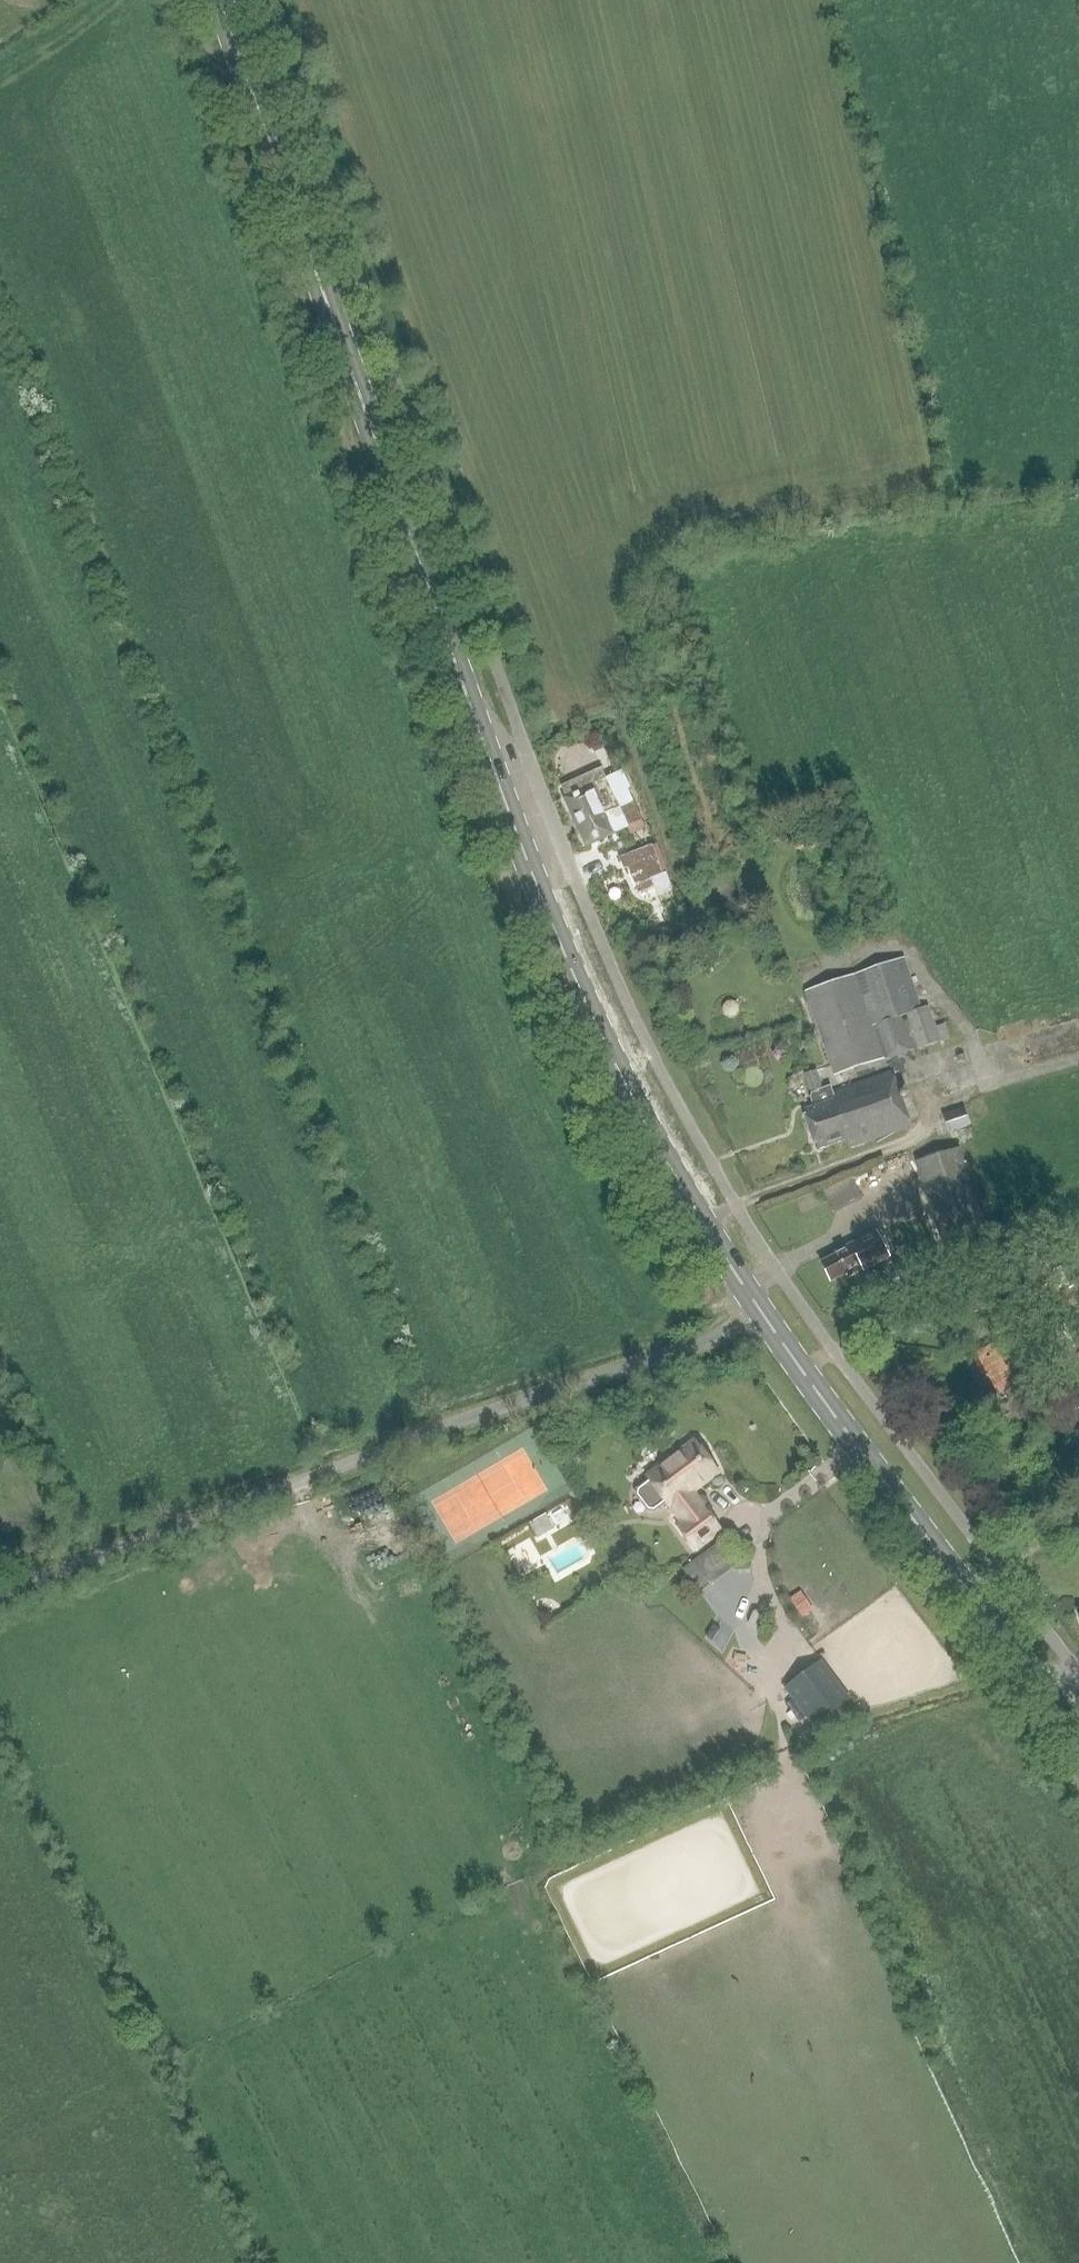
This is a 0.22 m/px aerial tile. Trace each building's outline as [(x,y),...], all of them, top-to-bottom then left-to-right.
[(626,798),(637,794),(629,768),(618,771),(626,798)] [(585,847),(631,826),(641,821),(633,803),(623,807),(618,809),(606,780),(601,769),(561,786),(565,798),(563,799),(585,847)] [(665,874),(654,845),(619,858),(624,872),(629,870),(637,893),(654,887),(657,896),(674,890),(668,873),(665,874)] [(805,992),(833,1076),(913,1048),(903,1018),(906,1016),(917,1049),(953,1036),(948,1022),(935,1027),(928,1007),(921,1009),(904,958),(805,992)] [(891,1073),(826,1095),(816,1069),(804,1073),(816,1106),(805,1110),(817,1150),(847,1139),(849,1147),(910,1128),(891,1073)] [(960,1148),(915,1162),(942,1247),(1016,1224),(1005,1188),(975,1198),(960,1148)] [(844,1252),(821,1263),(830,1282),(845,1275),(847,1279),(889,1257),(876,1232),(846,1248),(844,1252)] [(1019,1356),(1025,1353),(1021,1344),(1015,1347),(1008,1335),(1004,1337),(999,1327),(989,1333),(995,1343),(965,1360),(988,1400),(1016,1384),(1015,1382),(1029,1374),(1019,1356)] [(1060,1415),(1071,1434),(1078,1430),(1078,1409),(1077,1406),(1060,1415)] [(703,1507),(692,1492),(718,1472),(695,1441),(646,1478),(648,1480),(640,1486),(638,1495),(649,1509),(656,1509),(664,1502),(669,1509),(671,1507),(683,1523),(677,1527),(695,1550),(721,1530),(704,1507),(703,1507)] [(546,1514),(529,1524),(537,1538),(554,1528),(546,1514)] [(716,1541),(679,1568),(697,1591),(733,1564),(716,1541)] [(789,1599),(802,1617),(812,1610),(800,1592),(789,1599)] [(851,1699),(821,1661),(783,1690),(814,1730),(836,1713),(842,1721),(856,1710),(848,1701),(851,1699)]
